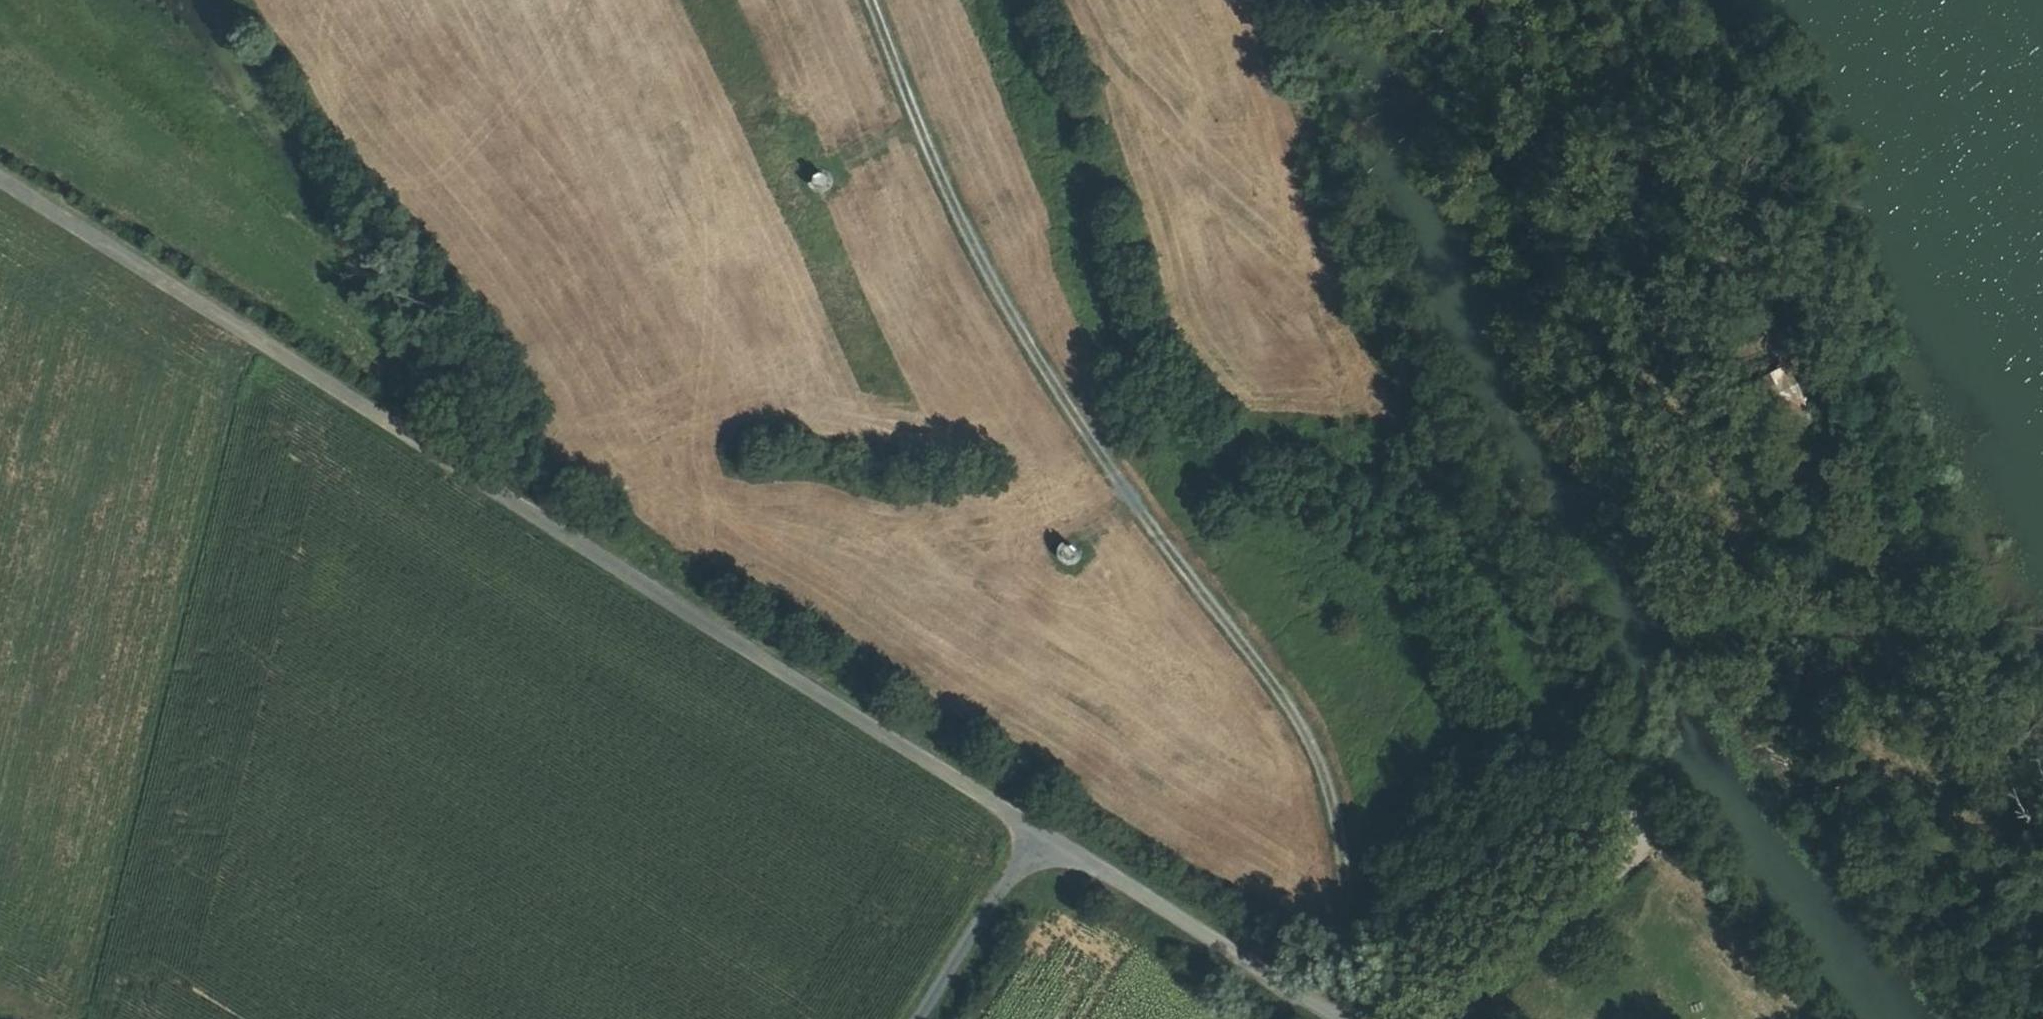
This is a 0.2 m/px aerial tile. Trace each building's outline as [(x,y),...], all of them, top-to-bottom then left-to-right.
[(1814,422),(1789,371),(1763,384),(1788,435),(1814,422)] [(1070,561),(1077,549),(1060,539),(1052,551),(1070,561)]
